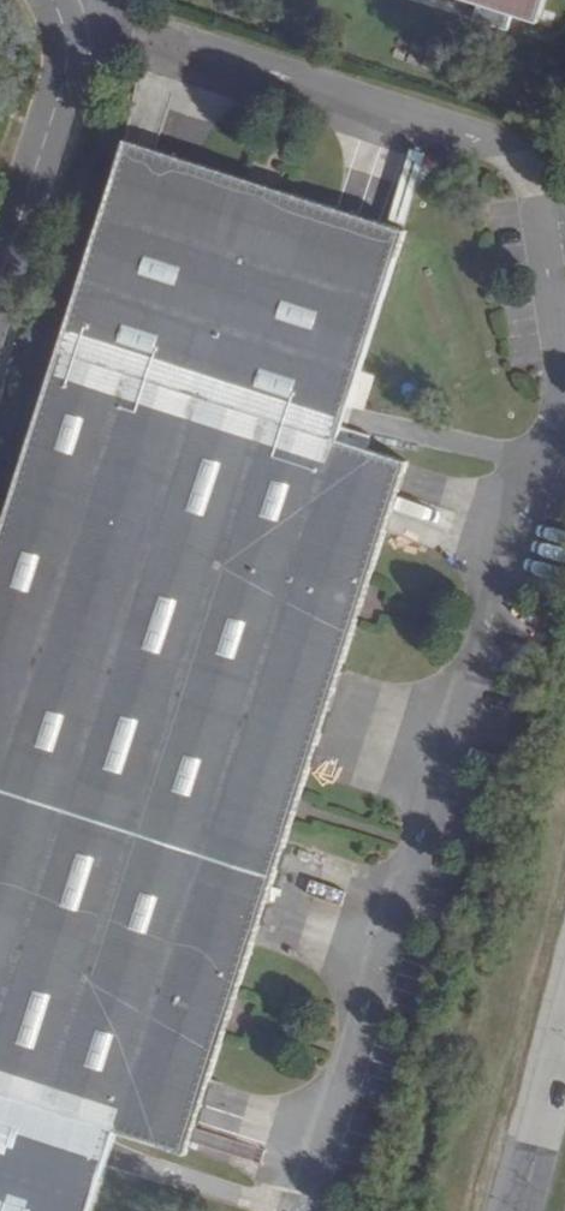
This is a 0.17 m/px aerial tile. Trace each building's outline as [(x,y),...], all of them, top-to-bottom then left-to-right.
[(536,19),(542,0),(475,0),(536,19)] [(125,141),(0,527),(0,1210),(95,1210),(119,1138),(186,1159),(407,465),(339,443),(408,231),(125,141)]
